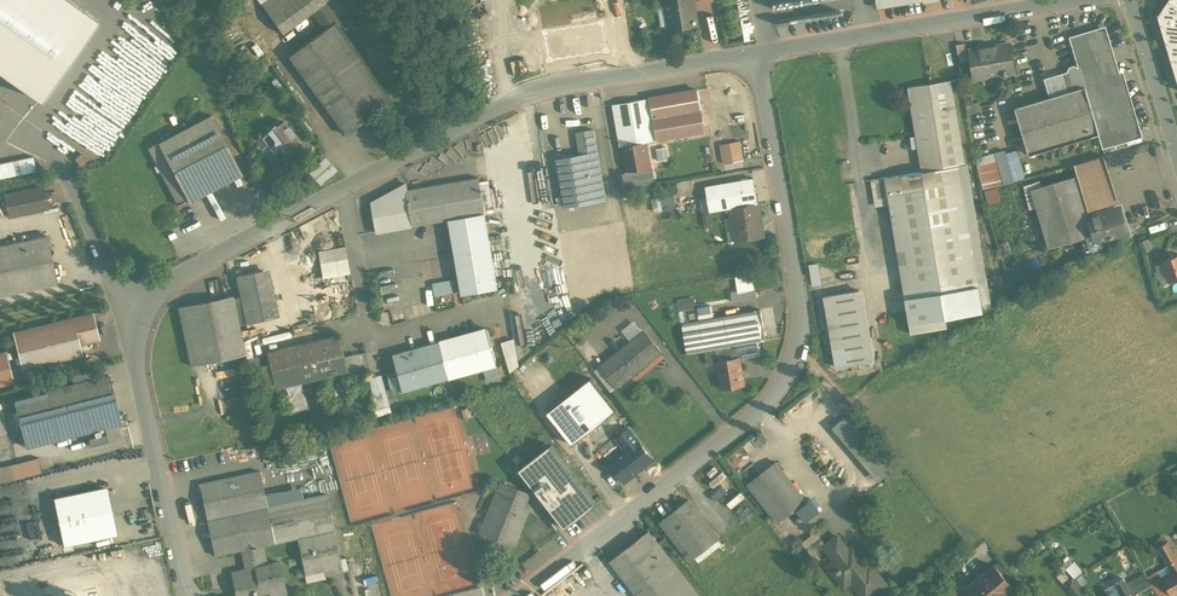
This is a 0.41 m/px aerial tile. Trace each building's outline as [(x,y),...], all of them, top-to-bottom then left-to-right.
[(69,0),(0,0),(0,73),(41,101),(98,20),(69,0)] [(261,4),(262,4),(282,30),(327,0),(259,0),(261,4)] [(670,28),(697,24),(693,0),(665,0),(670,28)] [(385,106),(328,26),(289,55),(346,134),(385,106)] [(1104,30),(1071,39),(1079,68),(1077,69),(1076,68),(1074,66),(1071,67),(1070,70),(1070,71),(1062,73),(1068,92),(1085,87),(1099,134),(1102,145),(1139,134),(1121,75),(1117,76),(1104,30)] [(995,44),(992,47),(980,49),(977,47),(969,48),(973,79),(1004,74),(1005,77),(1007,77),(1007,74),(1014,73),(1010,42),(995,44)] [(964,43),(956,44),(959,63),(967,61),(964,43)] [(949,81),(906,88),(921,170),(959,164),(959,165),(965,164),(949,81)] [(1068,92),(1015,108),(1029,154),(1099,134),(1085,87),(1068,92)] [(698,89),(649,98),(649,97),(613,104),(620,146),(622,145),(646,142),(705,131),(698,89)] [(211,114),(158,142),(171,167),(188,199),(189,201),(242,174),(211,114)] [(284,121),(276,127),(274,125),(268,131),(269,132),(262,137),(267,144),(261,149),(268,157),(268,158),(270,160),(272,161),(274,162),(277,162),(280,160),(279,160),(290,153),(292,152),(295,156),(296,155),(295,154),(303,148),(293,134),(295,133),(288,125),(287,126),(284,121)] [(593,129),(575,132),(579,154),(556,158),(565,208),(606,200),(593,129)] [(740,141),(720,144),(724,163),(743,159),(740,141)] [(646,142),(622,145),(627,170),(638,168),(640,180),(652,177),(646,142)] [(1025,178),(1018,146),(976,156),(983,187),(1025,178)] [(325,154),(308,170),(320,184),(337,168),(325,154)] [(1089,216),(1118,207),(1103,158),(1074,166),(1077,175),(1089,216)] [(921,170),(882,177),(910,333),(946,327),(944,317),(981,311),(959,165),(959,164),(921,170)] [(188,199),(171,167),(161,172),(178,205),(188,199)] [(638,168),(627,170),(627,172),(618,173),(621,191),(648,186),(652,178),(652,177),(640,180),(638,168)] [(1077,176),(1031,189),(1048,248),(1086,237),(1094,234),(1089,216),(1077,175),(1077,176)] [(408,189),(406,189),(413,225),(449,219),(485,213),(485,212),(480,182),(479,177),(408,189)] [(754,178),(705,186),(709,211),(730,207),(757,202),(758,202),(754,178)] [(488,180),(480,182),(485,212),(493,211),(488,180)] [(407,183),(372,201),(377,232),(413,225),(406,189),(408,189),(407,183)] [(999,186),(985,188),(987,202),(1001,200),(999,186)] [(43,187),(5,195),(9,215),(48,207),(43,187)] [(757,202),(730,207),(732,219),(733,229),(735,241),(763,236),(759,212),(757,202)] [(1089,216),(1094,234),(1097,242),(1102,240),(1127,232),(1119,207),(1118,207),(1089,216)] [(485,213),(449,219),(459,279),(495,272),(485,213)] [(732,219),(724,221),(726,230),(731,229),(731,230),(733,229),(732,219)] [(1094,234),(1086,237),(1089,249),(1092,250),(1103,247),(1104,244),(1102,240),(1097,242),(1094,234)] [(0,245),(0,296),(58,283),(47,235),(0,245)] [(321,275),(349,271),(345,244),(317,248),(321,275)] [(1171,256),(1170,253),(1163,255),(1164,258),(1162,258),(1168,280),(1176,277),(1176,254),(1171,256)] [(810,262),(812,284),(822,283),(819,261),(810,262)] [(261,270),(236,275),(244,311),(268,306),(261,270)] [(727,291),(729,300),(757,296),(755,287),(778,284),(776,270),(730,277),(732,290),(727,291)] [(495,272),(459,279),(462,294),(498,288),(495,272)] [(859,291),(827,296),(839,366),(871,361),(859,291)] [(226,296),(190,304),(190,305),(178,307),(191,365),(202,363),(239,355),(246,353),(233,295),(226,297),(226,296)] [(693,299),(680,301),(682,309),(695,306),(693,299)] [(760,309),(699,319),(705,350),(715,348),(757,341),(766,340),(760,309)] [(93,313),(14,333),(23,368),(82,354),(79,343),(99,338),(93,313)] [(699,319),(682,322),(687,353),(705,350),(699,319)] [(487,328),(441,341),(451,377),(497,364),(487,328)] [(523,352),(535,350),(533,330),(514,332),(514,338),(503,339),(507,367),(525,364),(523,352)] [(644,331),(620,349),(637,370),(661,351),(644,331)] [(339,334),(269,352),(277,388),(348,370),(339,334)] [(441,341),(405,351),(391,355),(401,391),(415,387),(451,377),(441,341)] [(757,341),(715,348),(717,361),(739,358),(740,358),(760,355),(757,341)] [(620,349),(600,366),(616,387),(637,370),(620,349)] [(0,353),(0,384),(13,381),(6,352),(0,353)] [(717,361),(721,388),(744,384),(740,358),(739,358),(717,361)] [(383,373),(369,375),(377,414),(391,412),(383,373)] [(109,374),(14,399),(15,399),(27,446),(26,446),(121,422),(109,374)] [(597,385),(567,408),(583,428),(612,405),(597,385)] [(893,469),(848,417),(835,428),(880,480),(893,469)] [(653,459),(628,428),(617,437),(626,449),(609,462),(625,481),(653,459)] [(551,446),(521,469),(565,525),(594,502),(551,446)] [(0,467),(0,481),(42,471),(39,458),(0,467)] [(806,500),(776,461),(748,483),(778,522),(806,500)] [(260,471),(200,483),(215,555),(243,549),(263,545),(275,542),(267,506),(260,471)] [(528,493),(502,482),(498,493),(490,513),(501,518),(505,520),(498,537),(497,537),(497,538),(514,545),(527,511),(522,509),(528,493)] [(107,487),(53,497),(62,545),(116,535),(107,487)] [(326,493),(267,506),(275,542),(297,538),(334,530),(326,493)] [(688,499),(661,521),(691,558),(718,537),(688,499)] [(334,530),(297,538),(305,573),(324,569),(325,574),(342,570),(334,530)] [(649,530),(610,560),(637,595),(700,595),(649,530)] [(816,531),(802,542),(813,556),(824,547),(824,546),(826,544),(816,531)] [(867,564),(853,546),(848,549),(837,535),(826,544),(824,546),(824,547),(835,560),(834,560),(835,561),(836,560),(841,567),(837,570),(838,573),(840,571),(850,583),(852,581),(863,595),(871,595),(886,584),(870,563),(867,564)] [(1168,541),(1157,547),(1162,554),(1168,565),(1171,571),(1176,568),(1176,556),(1168,541)] [(243,549),(247,568),(232,571),(237,595),(238,595),(237,593),(253,590),(254,595),(257,595),(257,593),(270,591),(271,595),(279,595),(286,595),(279,561),(267,564),(263,545),(243,549)] [(1147,552),(1142,555),(1149,568),(1155,565),(1147,552)] [(1168,565),(1162,554),(1156,558),(1163,569),(1168,565)] [(1006,567),(1000,560),(994,564),(1003,575),(1006,572),(1010,576),(1013,573),(1007,566),(1006,567)] [(994,564),(969,586),(978,595),(1003,595),(1013,587),(1003,575),(994,564)] [(1161,577),(1172,595),(1176,593),(1176,568),(1171,571),(1161,577)] [(1072,575),(1070,577),(1064,583),(1072,592),(1078,586),(1079,587),(1081,585),(1072,575)] [(1123,579),(1115,583),(1122,595),(1130,591),(1123,579)] [(1078,586),(1072,592),(1075,595),(1087,595),(1079,587),(1078,586)] [(52,595),(98,595),(98,592),(96,590),(94,588),(91,588),(88,588),(86,590),(85,592),(84,589),(52,595)]
